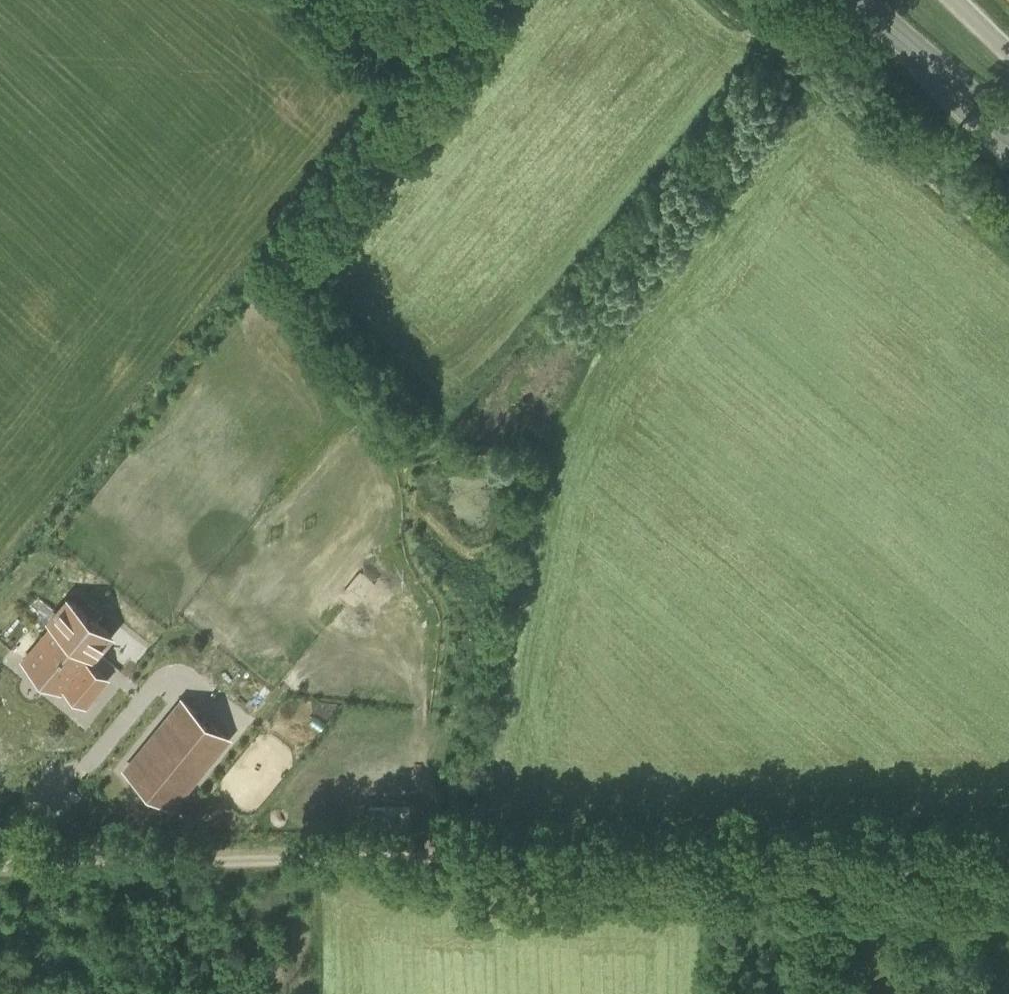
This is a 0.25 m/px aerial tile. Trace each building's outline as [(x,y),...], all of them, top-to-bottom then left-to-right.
[(68,598),(57,611),(45,601),(44,601),(38,597),(31,606),(49,621),(53,624),(24,659),(61,690),(63,687),(85,704),(107,677),(86,659),(90,654),(93,657),(112,634),(68,598)] [(181,701),(125,769),(171,808),(227,739),(181,701)]
